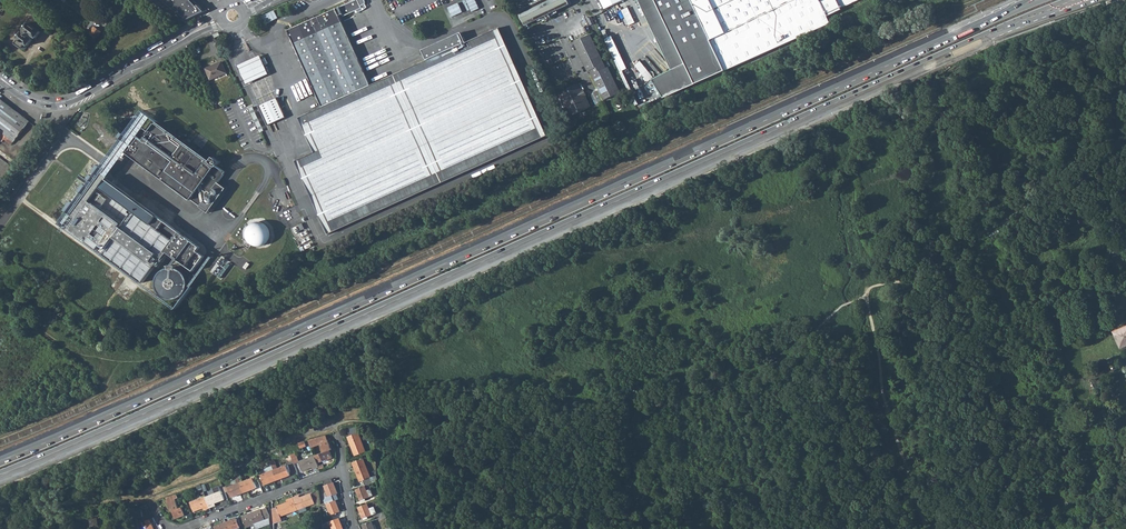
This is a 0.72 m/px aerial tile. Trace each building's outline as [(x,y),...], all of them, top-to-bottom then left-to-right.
[(119,6),(111,0),(107,5),(110,8),(109,9),(114,14),(119,6)] [(188,20),(204,12),(194,0),(162,0),(188,20)] [(332,234),(490,160),(550,132),(499,25),(467,40),(463,30),(424,48),(428,58),(372,83),(341,17),(362,7),(359,0),(354,0),(317,17),(315,15),(309,17),(310,20),(288,30),(324,105),(301,116),(317,152),(299,161),(332,234)] [(481,13),(477,0),(468,0),(473,16),(481,13)] [(568,0),(543,0),(519,12),(525,23),(547,12),(569,2),(568,0)] [(519,12),(543,0),(540,0),(519,10),(519,12)] [(603,8),(621,0),(599,0),(603,8)] [(668,30),(654,0),(637,0),(655,38),(668,30)] [(668,30),(694,86),(829,23),(826,17),(840,10),(839,8),(836,1),(835,0),(822,0),(819,2),(818,0),(654,0),(668,30)] [(839,8),(857,0),(837,0),(836,1),(839,8)] [(461,2),(449,6),(451,13),(464,9),(461,2)] [(569,3),(569,2),(547,12),(525,23),(525,24),(569,3)] [(629,7),(622,9),(628,25),(635,23),(629,7)] [(18,38),(18,39),(15,43),(21,48),(25,44),(28,46),(33,40),(32,39),(34,36),(37,38),(41,32),(29,23),(18,38)] [(96,38),(101,32),(102,31),(96,27),(91,34),(96,38)] [(668,30),(655,38),(674,78),(657,86),(665,100),(694,86),(668,30)] [(608,67),(619,91),(621,90),(608,65),(606,66),(590,32),(589,33),(606,68),(608,67)] [(619,91),(608,67),(606,68),(589,33),(574,41),(575,45),(576,44),(588,68),(590,67),(605,97),(606,97),(619,91)] [(626,69),(613,35),(606,38),(619,71),(626,69)] [(605,97),(590,67),(588,68),(576,44),(575,45),(588,70),(590,69),(604,98),(605,97)] [(261,54),(238,65),(247,84),(270,73),(261,54)] [(649,81),(654,76),(641,60),(635,65),(649,81)] [(225,72),(221,61),(205,67),(209,78),(225,72)] [(27,84),(38,89),(40,85),(29,80),(27,84)] [(590,105),(588,101),(585,94),(586,93),(585,92),(583,88),(582,89),(582,88),(584,88),(582,84),(580,85),(579,81),(559,91),(566,107),(570,105),(574,113),(590,105)] [(286,117),(277,97),(260,105),(269,125),(286,117)] [(0,99),(0,131),(13,141),(29,121),(0,99)] [(574,113),(570,105),(566,107),(570,115),(571,114),(574,113)] [(227,190),(219,184),(227,174),(219,167),(223,162),(216,157),(212,162),(161,120),(153,130),(148,126),(129,149),(199,207),(207,214),(227,190)] [(202,252),(113,178),(114,176),(110,172),(112,169),(106,163),(100,171),(106,176),(105,178),(98,173),(95,177),(101,182),(97,187),(91,181),(69,207),(79,215),(74,221),(71,218),(68,222),(143,284),(167,254),(194,276),(206,261),(199,255),(202,252)] [(249,222),(248,245),(270,245),(270,222),(249,222)] [(1000,231),(998,229),(986,234),(987,237),(1000,231)] [(1018,250),(1012,238),(1007,240),(1010,248),(1011,247),(1013,252),(1018,250)] [(1116,329),(1122,345),(1125,344),(1125,325),(1116,329)] [(1060,352),(1065,368),(1071,366),(1064,345),(1062,346),(1059,347),(1060,352)] [(1096,394),(1097,394),(1090,379),(1085,381),(1086,384),(1088,388),(1074,392),(1078,400),(1082,398),(1083,403),(1085,404),(1089,403),(1090,401),(1088,396),(1096,394)] [(1088,388),(1086,384),(1071,388),(1072,392),(1074,392),(1088,388)] [(366,452),(357,428),(348,430),(351,436),(348,437),(355,456),(366,452)] [(327,440),(326,436),(315,439),(316,441),(316,444),(320,442),(323,452),(320,453),(323,461),(332,457),(330,450),(331,450),(327,440)] [(299,462),(295,453),(290,455),(294,464),(299,462)] [(315,468),(318,467),(314,456),(299,462),(302,471),(312,467),(314,466),(315,468)] [(363,481),(365,486),(377,482),(376,476),(371,478),(364,459),(353,462),(360,482),(363,481)] [(274,461),(270,463),(273,471),(277,480),(290,476),(288,470),(289,469),(288,465),(277,469),(274,461)] [(243,482),(239,469),(236,471),(237,474),(244,493),(256,488),(254,482),(257,481),(255,477),(243,482)] [(264,485),(277,480),(273,471),(261,475),(264,485)] [(231,497),(244,493),(237,474),(234,475),(237,484),(226,488),(227,492),(229,491),(231,497)] [(333,483),(331,479),(323,482),(329,497),(337,494),(338,494),(334,483),(333,483)] [(216,493),(206,497),(210,508),(213,507),(212,504),(215,503),(225,500),(220,486),(214,488),(216,493)] [(366,491),(365,486),(356,489),(361,501),(361,500),(365,499),(373,496),(371,489),(366,491)] [(296,496),(293,498),(298,510),(315,503),(318,502),(317,493),(312,495),(311,494),(300,498),(298,499),(296,496)] [(1050,508),(1058,503),(1062,502),(1065,500),(1061,493),(1046,501),(1050,508)] [(338,499),(337,494),(329,497),(326,498),(325,501),(326,504),(327,504),(335,501),(338,499)] [(178,508),(173,495),(165,497),(167,502),(166,502),(170,512),(172,511),(175,518),(184,515),(181,507),(178,508)] [(206,509),(210,508),(206,497),(202,498),(196,500),(190,502),(193,511),(203,508),(206,507),(206,509)] [(277,507),(272,509),(273,524),(282,520),(280,516),(298,510),(293,498),(290,499),(291,502),(288,503),(277,507)] [(339,512),(335,501),(327,504),(331,515),(339,512)] [(369,509),(367,504),(359,507),(363,519),(368,517),(376,514),(374,507),(369,509)] [(261,509),(243,516),(246,527),(254,524),(255,528),(270,524),(269,519),(269,515),(266,508),(261,510),(261,509)] [(226,523),(228,528),(236,528),(239,528),(240,527),(237,518),(226,523)] [(339,518),(330,521),(328,522),(329,525),(331,524),(333,528),(343,528),(339,518)] [(141,522),(144,528),(153,528),(150,519),(141,522)] [(371,521),(363,524),(365,528),(374,528),(371,521)]
